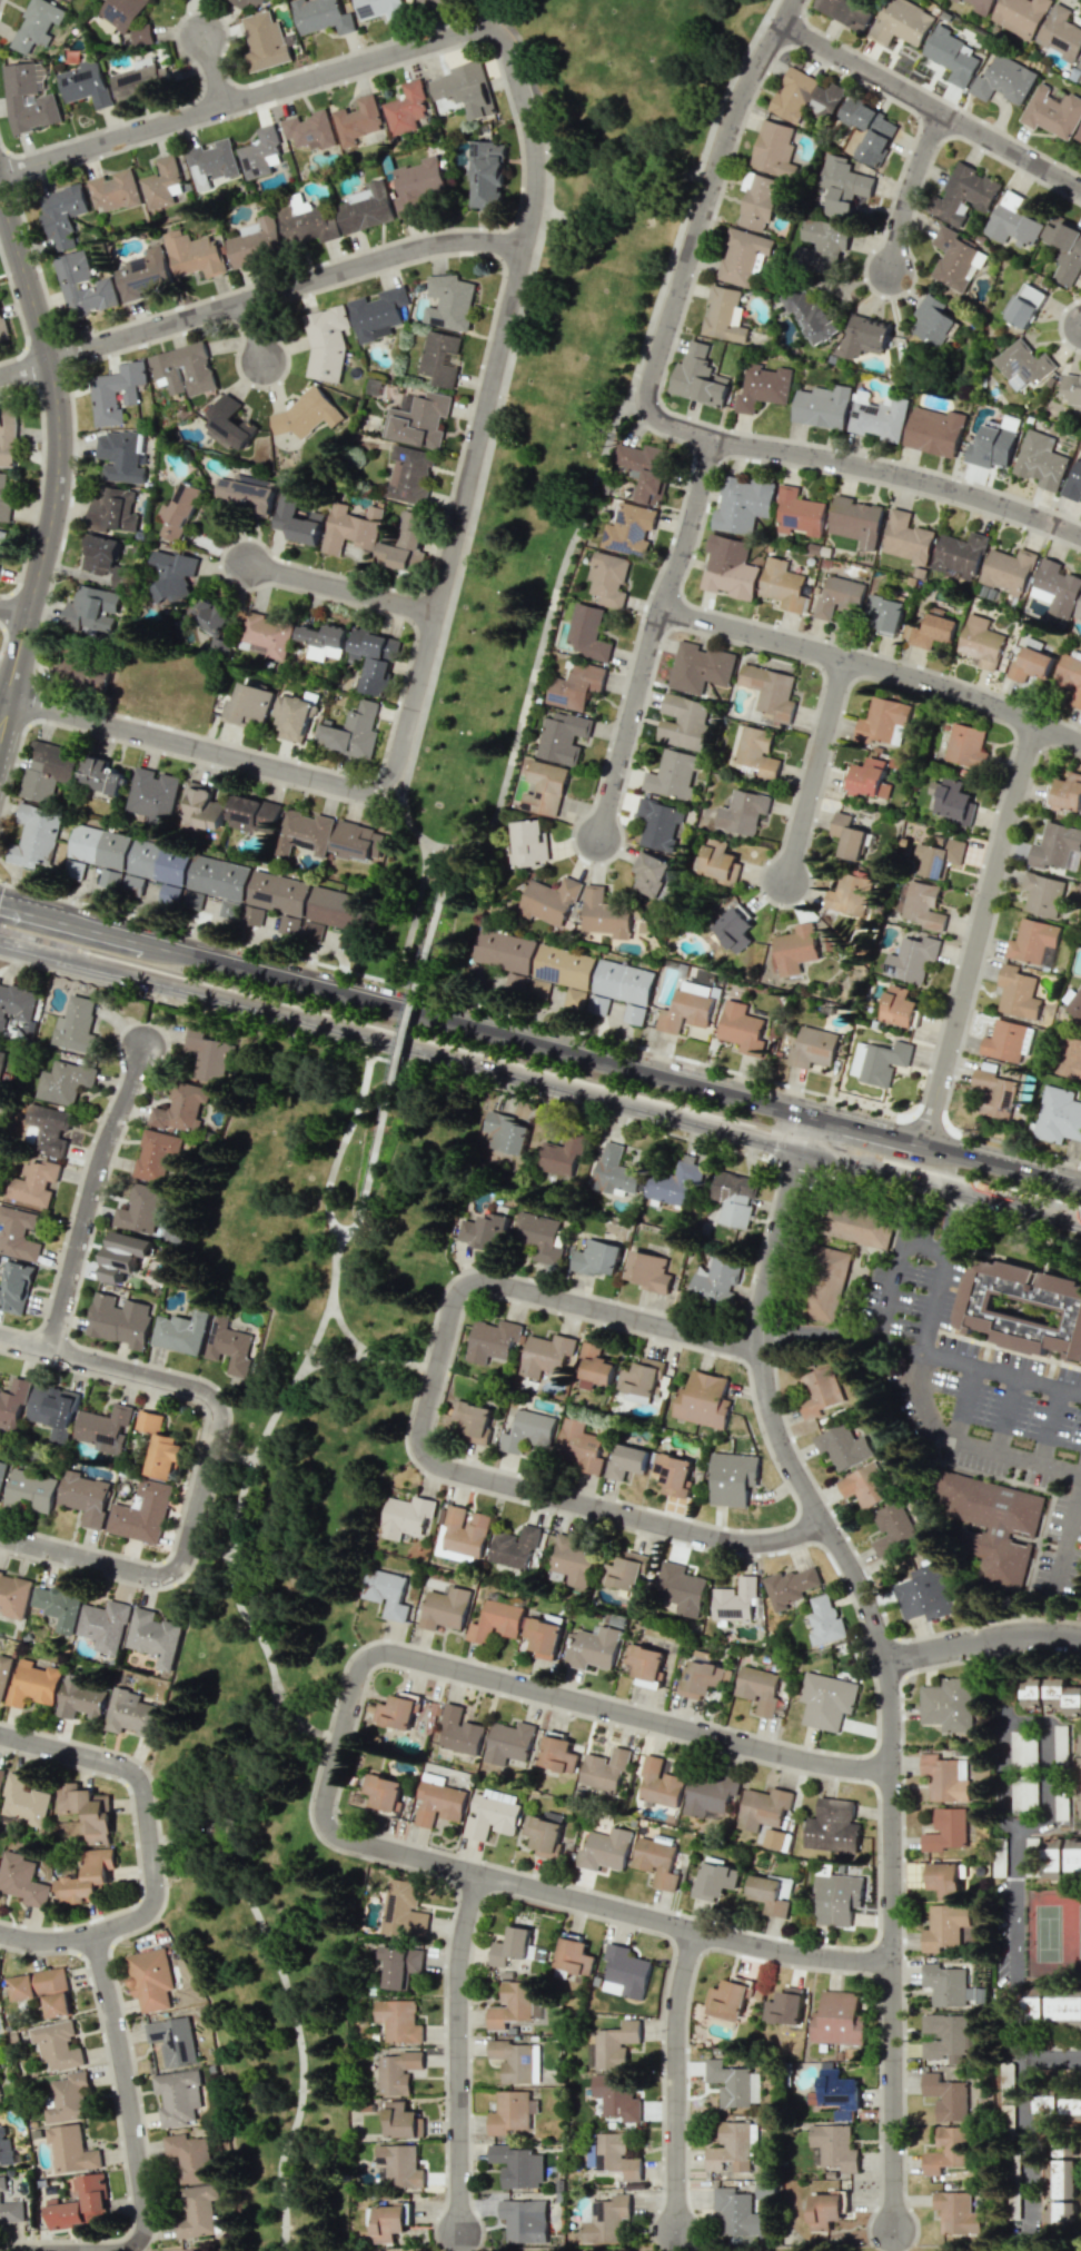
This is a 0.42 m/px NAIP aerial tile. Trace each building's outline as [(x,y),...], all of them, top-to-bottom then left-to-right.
[(29,56),(35,41),(47,46),(52,35),(47,33),(52,21),(60,25),(66,10),(44,0),(32,0),(10,47),(29,56)] [(96,23),(113,34),(116,29),(128,36),(128,35),(144,46),(153,31),(137,21),(150,0),(110,0),(96,23)] [(243,10),(248,2),(259,9),(265,0),(229,0),(243,10)] [(336,26),(338,35),(356,31),(351,12),(341,14),(337,0),(300,0),(291,2),(299,34),(336,26)] [(386,13),(388,20),(406,15),(402,0),(354,0),(359,20),(386,13)] [(865,32),(875,10),(852,0),(820,0),(816,10),(865,32)] [(935,13),(905,0),(892,0),(882,22),(875,19),(867,37),(888,47),(893,35),(920,47),(935,13)] [(974,5),(972,10),(986,17),(995,0),(964,0),(974,5)] [(1032,40),(1050,0),(1000,0),(990,21),(1032,40)] [(1066,21),(1071,9),(1053,2),(1035,43),(1075,61),(1080,48),(1080,28),(1066,21)] [(242,17),(251,51),(245,53),(250,72),(290,61),(279,19),(272,21),(269,10),(242,17)] [(922,56),(953,69),(947,82),(966,89),(979,59),(970,55),(975,44),(935,27),(922,56)] [(1037,72),(996,52),(984,77),(977,74),(968,92),(987,102),(993,91),(1021,105),(1037,72)] [(58,74),(65,102),(93,94),(97,108),(111,104),(98,56),(80,62),(81,68),(58,74)] [(14,133),(61,123),(54,92),(41,95),(33,60),(0,68),(0,73),(14,133)] [(471,120),(495,115),(482,60),(449,68),(450,75),(428,80),(434,102),(455,97),(458,109),(468,106),(471,120)] [(110,76),(118,102),(171,87),(164,61),(110,76)] [(768,110),(798,125),(805,109),(829,121),(845,88),(831,81),(828,86),(790,67),(768,110)] [(382,102),(391,135),(418,128),(416,120),(426,117),(421,101),(426,100),(420,78),(401,83),(405,96),(382,102)] [(1035,129),(1037,125),(1071,140),(1080,117),(1080,98),(1065,92),(1061,102),(1047,96),(1051,87),(1038,82),(1020,122),(1035,129)] [(332,111),(342,148),(358,144),(355,137),(383,129),(374,93),(356,97),(360,109),(347,113),(346,108),(332,111)] [(899,122),(848,98),(839,119),(868,132),(856,158),(878,168),(899,122)] [(298,116),(281,120),(286,140),(293,138),(296,148),(309,144),(311,150),(336,144),(326,108),(309,113),(310,119),(300,122),(298,116)] [(749,166),(794,180),(798,165),(791,163),(796,144),(790,142),(795,128),(763,118),(749,166)] [(238,146),(245,180),(272,173),(270,165),(282,162),(274,124),(257,128),(260,141),(238,146)] [(197,192),(213,188),(211,181),(239,173),(229,137),(214,141),(216,147),(203,150),(202,145),(185,150),(197,192)] [(475,158),(473,208),(502,209),(503,186),(504,186),(506,143),(482,142),(481,158),(475,158)] [(824,215),(848,221),(855,193),(870,197),(875,178),(866,175),(868,169),(858,167),(859,162),(827,153),(819,186),(831,189),(824,215)] [(140,178),(150,214),(176,208),(172,195),(184,192),(174,154),(156,159),(160,173),(140,178)] [(393,169),(400,198),(394,199),(399,218),(425,211),(421,196),(446,190),(438,154),(421,158),(422,163),(393,169)] [(1002,182),(958,162),(941,198),(933,194),(925,211),(960,228),(971,204),(988,212),(1002,182)] [(88,180),(96,214),(141,204),(134,170),(105,176),(88,180)] [(736,223),(763,233),(782,183),(755,172),(736,223)] [(396,222),(386,179),(368,182),(370,189),(349,194),(350,202),(337,206),(344,233),(396,222)] [(89,212),(81,184),(37,196),(53,253),(77,246),(69,217),(89,212)] [(1006,243),(1009,234),(1022,239),(1034,243),(1043,220),(1019,212),(1024,197),(1004,189),(987,236),(1006,243)] [(276,208),(289,248),(319,239),(321,243),(340,237),(330,203),(313,209),(310,200),(304,202),(301,192),(285,197),(287,204),(276,208)] [(234,268),(285,255),(274,212),(258,217),(260,223),(241,228),(243,234),(227,239),(234,268)] [(849,226),(805,217),(799,243),(798,242),(793,265),(838,274),(849,226)] [(1060,217),(1055,225),(1050,222),(1043,237),(1061,246),(1055,259),(1060,262),(1052,278),(1071,287),(1080,268),(1080,228),(1060,217)] [(932,277),(965,293),(985,254),(975,249),(978,243),(941,225),(932,244),(944,251),(932,277)] [(775,238),(731,227),(717,279),(749,287),(753,273),(758,275),(764,255),(770,256),(775,238)] [(176,277),(204,269),(207,278),(225,273),(214,234),(188,241),(184,228),(163,234),(176,277)] [(172,282),(162,244),(145,248),(147,255),(125,261),(127,267),(115,270),(124,303),(147,297),(145,289),(172,282)] [(54,258),(69,317),(119,304),(112,276),(97,280),(98,285),(81,289),(79,283),(93,279),(86,250),(54,258)] [(422,323),(466,332),(477,283),(458,279),(459,278),(431,273),(426,295),(440,298),(438,308),(426,305),(422,323)] [(1030,329),(1045,292),(1024,283),(1008,319),(1030,329)] [(747,342),(749,328),(740,326),(743,307),(739,307),(741,289),(711,284),(703,335),(747,342)] [(348,301),(359,344),(393,335),(391,325),(403,322),(399,307),(410,304),(405,285),(378,292),(380,299),(368,302),(366,296),(348,301)] [(781,296),(790,315),(795,312),(801,324),(804,323),(815,346),(841,333),(826,300),(812,306),(803,286),(781,296)] [(911,331),(940,349),(958,320),(943,311),(947,305),(927,292),(914,314),(920,318),(911,331)] [(340,382),(346,346),(342,329),(350,327),(344,305),(302,315),(311,349),(306,377),(340,382)] [(892,323),(849,314),(840,356),(858,360),(860,349),(885,355),(892,323)] [(461,337),(427,330),(419,373),(436,377),(435,385),(454,389),(458,367),(446,365),(449,352),(458,354),(461,337)] [(1058,367),(1046,351),(1038,358),(1021,337),(993,360),(1018,391),(1031,380),(1035,385),(1058,367)] [(669,393),(723,407),(731,379),(712,374),(714,367),(704,364),(709,344),(690,339),(683,363),(677,361),(669,393)] [(216,389),(205,342),(149,355),(156,387),(167,384),(170,395),(187,391),(189,396),(216,389)] [(94,427),(123,424),(122,407),(118,407),(116,390),(123,390),(125,405),(138,403),(137,385),(147,384),(145,361),(119,363),(119,373),(89,376),(94,427)] [(735,412),(755,415),(757,400),(788,404),(793,368),(777,366),(777,371),(762,369),(763,364),(747,362),(743,393),(738,393),(735,412)] [(1080,414),(1080,375),(1065,372),(1061,395),(1068,396),(1067,403),(1076,405),(1074,413),(1080,414)] [(269,421),(281,436),(292,427),(301,439),(325,420),(331,428),(344,419),(317,384),(269,421)] [(792,421),(844,430),(851,386),(835,384),(834,390),(814,386),(813,391),(798,389),(792,421)] [(383,438),(440,450),(444,431),(438,430),(441,416),(447,417),(452,396),(427,390),(425,398),(404,394),(401,410),(389,407),(383,438)] [(208,416),(213,420),(205,432),(222,443),(225,439),(243,451),(258,429),(245,421),(242,425),(232,419),(242,404),(224,392),(208,416)] [(955,459),(966,414),(949,410),(948,414),(914,406),(904,446),(955,459)] [(16,408),(0,407),(0,466),(15,466),(16,408)] [(1014,472),(1039,480),(1037,486),(1058,492),(1069,457),(1052,452),(1057,437),(1028,428),(1014,472)] [(95,460),(104,461),(102,480),(145,483),(146,468),(137,467),(139,434),(97,431),(95,460)] [(662,507),(673,450),(644,445),(643,448),(618,444),(614,464),(631,467),(629,477),(640,479),(636,502),(662,507)] [(384,498),(425,505),(433,452),(394,446),(392,460),(395,460),(391,484),(386,483),(384,498)] [(1080,502),(1080,499),(1080,453),(1078,452),(1063,496),(1080,502)] [(13,498),(5,497),(8,473),(0,472),(0,521),(10,522),(13,498)] [(270,515),(278,482),(235,473),(233,480),(219,477),(215,496),(230,499),(228,506),(270,515)] [(712,529),(753,534),(756,515),(771,518),(776,483),(741,478),(741,477),(724,475),(720,509),(714,509),(712,529)] [(203,488),(183,480),(160,535),(180,544),(203,488)] [(822,535),(826,502),(797,498),(799,487),(783,484),(776,532),(791,534),(792,531),(822,535)] [(137,531),(138,514),(133,513),(134,489),(106,487),(105,500),(91,499),(89,528),(137,531)] [(318,545),(323,513),(311,511),(309,519),(295,517),(298,496),(280,492),(274,527),(287,530),(286,540),(318,545)] [(883,506),(853,502),(854,497),(834,494),(829,534),(860,538),(859,549),(877,551),(883,506)] [(323,552),(341,555),(344,538),(354,540),(353,546),(375,550),(383,508),(369,505),(367,515),(348,511),(350,504),(333,501),(323,552)] [(600,547),(645,557),(651,531),(652,531),(657,510),(620,502),(615,525),(606,523),(600,547)] [(882,553),(928,563),(935,531),(909,525),(912,512),(893,507),(882,553)] [(375,564),(418,572),(422,551),(419,551),(426,513),(406,510),(400,545),(379,541),(375,564)] [(942,533),(932,570),(975,582),(988,536),(971,531),(968,541),(942,533)] [(752,600),(760,567),(746,564),(751,542),(710,533),(706,552),(709,553),(701,589),(717,593),(717,592),(752,600)] [(82,567),(116,571),(119,538),(85,535),(83,547),(85,548),(82,567)] [(1024,595),(1036,553),(1020,548),(1018,556),(991,548),(981,582),(1024,595)] [(198,559),(154,550),(150,567),(158,584),(152,586),(159,602),(176,605),(190,599),(191,594),(187,583),(188,576),(195,577),(198,559)] [(623,610),(627,591),(622,590),(629,559),(594,551),(587,580),(592,581),(589,593),(599,595),(597,604),(623,610)] [(758,595),(781,600),(779,608),(803,613),(807,596),(801,595),(806,575),(786,571),(789,560),(767,556),(758,595)] [(1051,603),(1048,612),(1069,620),(1080,589),(1080,578),(1060,570),(1062,564),(1044,557),(1030,595),(1051,603)] [(866,584),(828,575),(823,596),(819,595),(813,617),(831,621),(834,609),(858,615),(866,584)] [(61,628),(110,637),(114,615),(118,616),(122,593),(78,584),(75,602),(66,601),(61,628)] [(878,632),(898,636),(906,601),(871,593),(865,624),(879,627),(878,632)] [(218,638),(233,614),(205,596),(189,620),(218,638)] [(565,650),(609,659),(612,643),(597,640),(604,608),(575,602),(565,650)] [(931,649),(934,637),(953,642),(959,620),(944,616),(945,609),(932,605),(925,630),(907,624),(902,641),(931,649)] [(238,648),(282,659),(291,623),(247,612),(238,648)] [(996,671),(1006,635),(988,630),(991,619),(969,612),(958,652),(980,657),(977,666),(996,671)] [(348,627),(325,623),(324,629),(300,624),(297,639),(310,642),(307,658),(325,661),(326,655),(342,659),(348,627)] [(360,692),(383,697),(392,660),(395,661),(400,639),(354,629),(349,651),(369,655),(360,692)] [(668,688),(702,695),(705,682),(728,687),(736,655),(700,647),(700,644),(680,639),(668,688)] [(1028,673),(1046,680),(1055,656),(1022,644),(1009,678),(1024,683),(1028,673)] [(1074,691),(1069,704),(1080,708),(1080,659),(1063,652),(1052,682),(1074,691)] [(54,683),(107,690),(111,661),(59,654),(54,683)] [(606,668),(573,661),(569,679),(551,676),(545,703),(584,711),(589,690),(601,692),(606,668)] [(795,675),(743,664),(738,685),(761,690),(755,714),(791,722),(796,701),(789,700),(795,675)] [(275,691),(242,681),(236,701),(231,700),(226,718),(247,725),(250,716),(266,721),(275,691)] [(273,715),(280,717),(274,736),(304,744),(315,702),(279,692),(273,715)] [(657,741),(706,752),(715,716),(708,714),(711,703),(666,692),(661,716),(663,716),(657,741)] [(859,717),(854,740),(870,743),(871,739),(891,743),(895,724),(907,726),(912,704),(872,696),(867,718),(859,717)] [(378,702),(361,698),(357,717),(347,715),(344,729),(331,726),(332,720),(323,718),(317,748),(371,759),(377,731),(372,730),(378,702)] [(593,719),(549,709),(538,757),(575,766),(580,746),(572,744),(574,735),(589,738),(593,719)] [(986,730),(954,722),(944,759),(982,769),(987,751),(981,749),(986,730)] [(781,758),(769,755),(774,732),(739,724),(730,763),(760,770),(758,779),(776,782),(781,758)] [(21,797),(52,803),(57,780),(72,784),(80,750),(34,740),(21,797)] [(642,789),(691,800),(701,756),(665,748),(659,774),(646,771),(642,789)] [(110,761),(87,755),(78,785),(120,796),(126,775),(107,770),(110,761)] [(887,760),(867,757),(865,766),(852,764),(848,791),(889,798),(891,783),(884,782),(887,760)] [(520,810),(558,817),(568,767),(531,759),(526,781),(536,783),(534,794),(524,792),(520,810)] [(1080,812),(1080,810),(1080,773),(1070,771),(1068,781),(1053,777),(1047,803),(1080,812)] [(970,823),(976,795),(962,791),(964,781),(944,777),(943,784),(932,781),(930,791),(940,793),(935,815),(970,823)] [(222,830),(227,803),(211,801),(213,791),(192,786),(185,823),(222,830)] [(772,797),(734,789),(730,808),(719,805),(715,827),(755,835),(759,812),(768,814),(772,797)] [(228,825),(275,835),(282,804),(235,793),(228,825)] [(641,844),(673,851),(680,823),(682,824),(686,809),(640,798),(636,816),(647,819),(641,844)] [(62,812),(21,803),(17,821),(25,823),(20,845),(10,843),(6,862),(37,869),(38,862),(50,865),(62,812)] [(275,855),(289,858),(292,844),(315,849),(314,856),(326,858),(334,818),(315,814),(315,816),(284,810),(275,855)] [(860,860),(866,831),(850,827),(852,815),(835,811),(830,835),(842,837),(839,856),(860,860)] [(379,858),(386,831),(339,820),(331,852),(370,861),(371,856),(379,858)] [(515,853),(510,853),(510,867),(538,866),(538,861),(546,860),(545,820),(513,821),(515,853)] [(1046,821),(1041,844),(1033,842),(1028,863),(1065,872),(1071,849),(1080,852),(1080,851),(1080,829),(1046,821)] [(132,835),(75,824),(66,869),(76,871),(74,877),(83,879),(86,862),(125,870),(132,835)] [(920,874),(943,880),(948,862),(960,865),(966,842),(949,837),(946,849),(918,842),(914,858),(924,861),(920,874)] [(128,874),(163,881),(159,901),(180,905),(190,850),(134,839),(128,874)] [(659,899),(672,863),(640,851),(633,870),(639,872),(633,889),(659,899)] [(251,866),(195,854),(187,889),(243,901),(251,866)] [(100,884),(119,889),(123,872),(104,868),(100,884)] [(310,882),(254,870),(242,923),(260,927),(264,908),(282,912),(277,933),(298,938),(310,882)] [(1024,911),(1057,919),(1067,880),(1026,870),(1021,888),(1029,890),(1024,911)] [(145,878),(126,874),(123,892),(142,896),(145,878)] [(866,914),(870,879),(839,875),(837,892),(826,891),(824,909),(866,914)] [(531,879),(517,914),(531,919),(533,915),(564,927),(581,883),(564,876),(558,890),(531,879)] [(943,932),(947,913),(935,910),(940,887),(903,879),(895,915),(922,921),(921,927),(943,932)] [(629,940),(632,905),(604,903),(605,886),(586,884),(582,931),(613,933),(613,938),(629,940)] [(306,919),(343,927),(339,947),(349,949),(353,932),(362,935),(370,898),(313,886),(306,919)] [(202,910),(205,893),(186,890),(183,907),(202,910)] [(219,916),(237,921),(241,903),(223,899),(219,916)] [(745,933),(755,923),(737,904),(712,927),(737,954),(752,941),(745,933)] [(1061,926),(1021,917),(1016,940),(1008,939),(1004,956),(1041,965),(1045,945),(1056,947),(1061,926)] [(302,939),(321,941),(324,923),(304,921),(302,939)] [(773,936),(779,976),(801,973),(799,962),(820,959),(818,949),(823,948),(824,950),(837,948),(835,937),(826,938),(823,922),(795,926),(796,932),(773,936)] [(535,940),(479,928),(472,962),(471,962),(468,977),(486,981),(489,966),(508,970),(503,990),(524,994),(535,940)] [(883,974),(922,984),(927,961),(935,963),(941,940),(924,936),(922,941),(902,937),(898,955),(888,953),(883,974)] [(587,990),(596,957),(539,944),(531,977),(587,990)] [(655,971),(598,959),(587,1011),(606,1015),(609,998),(648,1006),(655,971)] [(998,1011),(1037,1020),(1042,999),(1033,997),(1037,977),(1020,973),(1021,967),(1003,962),(998,986),(1003,987),(998,1011)] [(550,983),(531,977),(527,993),(546,998),(550,983)] [(3,1033),(7,1017),(30,1022),(37,993),(1,984),(3,979),(0,978),(0,1032),(3,1033)] [(656,1030),(679,1034),(681,1022),(707,1028),(714,997),(709,995),(711,987),(679,980),(673,1010),(661,1008),(656,1030)] [(918,1001),(907,999),(910,988),(889,984),(881,1020),(912,1027),(918,1001)] [(1064,1007),(1080,1020),(1080,986),(1064,1007)] [(586,991),(567,987),(563,1005),(582,1010),(586,991)] [(51,1045),(87,1053),(99,1000),(71,994),(65,1017),(58,1016),(51,1045)] [(762,1057),(765,1040),(761,1039),(765,1018),(745,1015),(748,1004),(726,999),(718,1039),(740,1043),(738,1053),(762,1057)] [(622,1021),(642,1026),(647,1007),(627,1002),(622,1021)] [(1018,1064),(1028,1026),(996,1017),(991,1037),(984,1035),(979,1053),(1018,1064)] [(224,1082),(229,1042),(206,1038),(208,1025),(188,1022),(184,1049),(198,1051),(194,1078),(224,1082)] [(839,1033),(802,1025),(797,1046),(791,1045),(787,1064),(809,1069),(811,1061),(832,1066),(839,1033)] [(908,1068),(913,1044),(896,1041),(894,1049),(858,1041),(851,1074),(858,1076),(857,1081),(889,1088),(894,1065),(908,1068)] [(36,1097),(73,1106),(78,1084),(93,1087),(98,1068),(55,1058),(52,1072),(43,1070),(36,1097)] [(971,1086),(986,1089),(981,1114),(1010,1120),(1018,1079),(974,1070),(971,1086)] [(210,1088),(175,1080),(168,1109),(153,1106),(149,1123),(198,1133),(201,1119),(197,1118),(201,1102),(207,1103),(210,1088)] [(1074,1099),(1076,1091),(1045,1084),(1036,1124),(1030,1123),(1027,1135),(1061,1143),(1063,1136),(1080,1141),(1080,1100),(1074,1099)] [(63,1158),(72,1123),(73,1123),(75,1113),(32,1104),(23,1144),(46,1149),(45,1154),(63,1158)] [(488,1147),(523,1155),(529,1127),(517,1124),(519,1117),(488,1110),(483,1131),(491,1133),(488,1147)] [(183,1137),(144,1129),(133,1177),(163,1184),(170,1155),(178,1157),(183,1137)] [(544,1141),(537,1169),(573,1178),(582,1142),(565,1138),(563,1146),(544,1141)] [(635,1194),(641,1172),(618,1166),(623,1145),(603,1141),(592,1189),(624,1196),(625,1191),(635,1194)] [(49,1208),(54,1186),(56,1186),(61,1164),(27,1155),(21,1177),(13,1175),(7,1198),(49,1208)] [(691,1208),(702,1161),(680,1156),(674,1181),(648,1175),(643,1197),(691,1208)] [(747,1229),(758,1178),(717,1168),(710,1199),(722,1202),(718,1223),(747,1229)] [(113,1225),(157,1235),(166,1190),(135,1183),(130,1209),(117,1206),(113,1225)] [(41,1242),(24,1239),(26,1228),(37,1230),(41,1213),(0,1205),(0,1222),(2,1223),(0,1232),(0,1254),(37,1262),(41,1242)] [(825,1208),(820,1235),(888,1248),(893,1221),(825,1208)] [(533,1261),(559,1265),(562,1247),(555,1246),(559,1222),(524,1215),(519,1242),(536,1244),(533,1261)] [(102,1280),(121,1284),(125,1268),(136,1270),(139,1254),(152,1257),(156,1240),(112,1230),(102,1280)] [(571,1268),(614,1278),(621,1246),(587,1238),(584,1251),(575,1250),(571,1268)] [(834,1323),(852,1253),(819,1245),(801,1315),(834,1323)] [(624,1280),(667,1294),(673,1274),(664,1272),(668,1260),(633,1249),(624,1280)] [(741,1262),(712,1256),(709,1271),(695,1268),(689,1296),(728,1305),(733,1285),(736,1286),(741,1262)] [(999,1260),(998,1264),(969,1259),(956,1328),(975,1332),(976,1329),(995,1332),(993,1345),(1046,1355),(1048,1348),(1068,1351),(1067,1357),(1080,1360),(1080,1277),(999,1260)] [(24,1315),(33,1266),(8,1261),(3,1286),(0,1285),(0,1310),(24,1315)] [(86,1334),(129,1344),(128,1348),(144,1351),(154,1305),(125,1299),(123,1308),(115,1306),(117,1298),(94,1293),(86,1334)] [(151,1344),(199,1356),(210,1311),(196,1308),(193,1319),(173,1314),(172,1317),(158,1314),(151,1344)] [(206,1358),(219,1361),(221,1353),(231,1355),(228,1373),(245,1377),(255,1334),(228,1329),(231,1315),(216,1312),(206,1358)] [(465,1360),(486,1365),(488,1355),(509,1360),(514,1340),(519,1341),(523,1324),(500,1319),(498,1326),(475,1320),(465,1360)] [(528,1334),(520,1368),(562,1378),(567,1355),(572,1357),(577,1339),(553,1333),(552,1340),(528,1334)] [(585,1359),(579,1387),(592,1390),(594,1381),(611,1385),(616,1362),(599,1358),(602,1345),(583,1340),(579,1357),(585,1359)] [(623,1399),(652,1406),(662,1363),(635,1357),(632,1372),(621,1369),(616,1389),(625,1391),(623,1399)] [(798,1377),(804,1393),(796,1395),(805,1419),(845,1404),(831,1365),(798,1377)] [(724,1429),(730,1401),(723,1399),(728,1377),(692,1370),(688,1388),(678,1385),(672,1418),(724,1429)] [(18,1431),(29,1381),(13,1377),(9,1393),(0,1391),(0,1427),(18,1431)] [(53,1425),(50,1439),(68,1443),(79,1394),(35,1384),(26,1419),(53,1425)] [(493,1409),(457,1400),(452,1419),(463,1422),(459,1438),(477,1443),(478,1438),(485,1440),(493,1409)] [(80,1410),(74,1439),(96,1443),(94,1450),(122,1456),(133,1406),(114,1402),(111,1416),(80,1410)] [(556,1417),(518,1409),(512,1434),(503,1432),(499,1449),(521,1454),(524,1441),(549,1446),(556,1417)] [(135,1429),(155,1433),(147,1475),(174,1480),(181,1445),(177,1444),(179,1437),(160,1433),(164,1414),(139,1410),(135,1429)] [(586,1421),(564,1417),(556,1456),(580,1461),(578,1470),(600,1475),(603,1458),(599,1457),(603,1436),(584,1433),(586,1421)] [(874,1456),(865,1434),(852,1440),(846,1423),(812,1437),(819,1454),(828,1451),(836,1471),(874,1456)] [(644,1474),(649,1450),(619,1443),(615,1461),(608,1460),(604,1477),(622,1481),(624,1470),(644,1474)] [(710,1505),(746,1507),(747,1486),(757,1486),(758,1455),(712,1453),(710,1505)] [(685,1498),(694,1460),(665,1454),(663,1464),(654,1462),(652,1471),(662,1474),(660,1485),(665,1486),(664,1493),(685,1498)] [(893,1495),(876,1461),(836,1481),(845,1499),(855,1493),(863,1510),(893,1495)] [(58,1478),(13,1468),(5,1504),(51,1514),(58,1478)] [(1046,1496),(941,1469),(935,1492),(945,1495),(940,1514),(988,1526),(987,1531),(963,1525),(956,1550),(983,1557),(977,1582),(1021,1593),(1046,1496)] [(101,1531),(111,1481),(64,1471),(58,1504),(84,1509),(81,1527),(101,1531)] [(106,1532),(158,1545),(172,1485),(140,1478),(136,1495),(143,1497),(140,1509),(113,1503),(106,1532)] [(412,1502),(388,1496),(378,1536),(399,1541),(401,1531),(423,1537),(428,1518),(432,1519),(437,1501),(414,1495),(412,1502)] [(872,1514),(882,1535),(872,1540),(882,1560),(910,1546),(906,1539),(921,1532),(904,1498),(872,1514)] [(432,1554),(479,1564),(490,1515),(469,1510),(469,1509),(444,1503),(432,1554)] [(488,1561),(526,1570),(530,1549),(535,1550),(540,1528),(522,1524),(519,1536),(495,1531),(488,1561)] [(588,1589),(596,1549),(574,1544),(576,1536),(557,1532),(549,1571),(553,1571),(551,1579),(564,1581),(564,1584),(588,1589)] [(606,1563),(601,1584),(636,1592),(641,1572),(648,1574),(652,1557),(626,1551),(625,1557),(617,1555),(615,1565),(606,1563)] [(707,1578),(685,1574),(686,1565),(663,1561),(659,1579),(665,1580),(659,1609),(699,1617),(707,1578)] [(782,1572),(763,1578),(774,1610),(805,1600),(802,1591),(821,1585),(815,1565),(783,1576),(782,1572)] [(893,1586),(905,1624),(953,1609),(940,1567),(911,1576),(913,1580),(893,1586)] [(405,1622),(409,1605),(401,1603),(406,1576),(368,1568),(362,1598),(384,1603),(382,1617),(405,1622)] [(32,1580),(0,1572),(0,1613),(23,1619),(32,1580)] [(713,1619),(754,1620),(755,1576),(738,1575),(738,1589),(714,1588),(713,1619)] [(55,1632),(72,1635),(81,1593),(35,1583),(31,1606),(44,1608),(43,1614),(58,1617),(55,1632)] [(462,1630),(471,1591),(450,1586),(448,1595),(427,1590),(419,1627),(436,1631),(437,1624),(462,1630)] [(847,1637),(842,1616),(835,1618),(829,1593),(809,1598),(814,1613),(808,1615),(813,1632),(809,1633),(812,1646),(847,1637)] [(76,1635),(96,1639),(93,1650),(117,1656),(129,1605),(108,1599),(106,1609),(83,1604),(76,1635)] [(517,1638),(523,1607),(485,1599),(480,1624),(469,1622),(466,1640),(490,1645),(492,1633),(517,1638)] [(126,1648),(158,1654),(156,1668),(172,1671),(180,1626),(153,1620),(155,1611),(134,1607),(126,1648)] [(532,1639),(528,1653),(553,1660),(564,1618),(546,1613),(544,1620),(528,1616),(522,1636),(532,1639)] [(564,1665),(587,1670),(588,1664),(613,1669),(620,1629),(595,1625),(594,1633),(578,1630),(574,1648),(567,1647),(564,1665)] [(659,1687),(666,1651),(630,1643),(625,1663),(634,1665),(631,1681),(659,1687)] [(61,1668),(47,1665),(46,1670),(32,1667),(34,1660),(18,1657),(8,1705),(24,1709),(26,1700),(54,1705),(61,1668)] [(681,1695),(708,1699),(710,1685),(729,1688),(732,1667),(687,1660),(681,1695)] [(734,1695),(758,1701),(755,1714),(772,1718),(782,1675),(742,1665),(734,1695)] [(858,1683),(805,1672),(799,1701),(806,1702),(801,1724),(839,1732),(843,1712),(852,1714),(858,1683)] [(56,1716),(74,1720),(76,1710),(89,1713),(88,1719),(101,1721),(108,1686),(64,1677),(56,1716)] [(973,1730),(973,1678),(942,1677),(941,1685),(920,1685),(920,1730),(973,1730)] [(1066,1678),(1046,1678),(1047,1707),(1065,1707),(1066,1716),(1080,1716),(1080,1686),(1066,1687),(1066,1678)] [(1024,1679),(1023,1711),(1046,1711),(1046,1679),(1024,1679)] [(160,1706),(140,1701),(142,1692),(114,1686),(104,1729),(122,1733),(123,1727),(137,1730),(136,1735),(153,1739),(160,1706)] [(408,1731),(416,1698),(392,1692),(388,1705),(378,1702),(375,1714),(382,1716),(380,1724),(408,1731)] [(484,1726),(461,1720),(464,1707),(447,1703),(437,1746),(477,1756),(484,1726)] [(494,1722),(483,1762),(504,1767),(507,1755),(527,1760),(536,1726),(518,1721),(516,1727),(494,1722)] [(1067,1725),(1054,1725),(1054,1768),(1067,1768),(1067,1725)] [(1037,1732),(1011,1731),(1010,1767),(1036,1767),(1037,1732)] [(573,1773),(580,1742),(545,1735),(539,1766),(573,1773)] [(616,1792),(621,1772),(626,1772),(631,1750),(613,1746),(610,1758),(586,1753),(579,1784),(616,1792)] [(967,1801),(967,1759),(940,1760),(940,1753),(921,1753),(921,1775),(929,1775),(930,1802),(967,1801)] [(677,1808),(684,1778),(661,1772),(664,1758),(648,1754),(637,1799),(677,1808)] [(50,1793),(25,1788),(27,1776),(9,1772),(1,1814),(29,1819),(27,1825),(44,1828),(50,1793)] [(683,1813),(705,1818),(707,1810),(727,1814),(731,1795),(737,1797),(740,1783),(693,1773),(683,1813)] [(370,1806),(397,1812),(404,1781),(374,1775),(372,1786),(364,1785),(363,1793),(372,1795),(370,1806)] [(1054,1777),(1055,1820),(1068,1820),(1067,1776),(1054,1777)] [(1011,1780),(1011,1811),(1037,1811),(1037,1780),(1011,1780)] [(467,1791),(421,1781),(416,1799),(420,1800),(414,1825),(433,1829),(436,1817),(460,1822),(467,1791)] [(85,1813),(86,1843),(111,1843),(110,1795),(93,1795),(93,1789),(70,1790),(69,1783),(58,1783),(58,1813),(85,1813)] [(737,1827),(758,1832),(760,1823),(780,1828),(785,1808),(790,1809),(794,1792),(772,1787),(770,1794),(746,1788),(737,1827)] [(487,1842),(489,1830),(513,1835),(521,1796),(485,1789),(484,1794),(474,1792),(470,1814),(468,1813),(463,1837),(487,1842)] [(804,1847),(856,1854),(860,1824),(852,1822),(855,1802),(818,1797),(815,1818),(808,1817),(804,1847)] [(966,1850),(966,1808),(934,1808),(934,1833),(921,1833),(921,1850),(966,1850)] [(522,1834),(532,1836),(528,1851),(554,1857),(564,1815),(545,1810),(544,1817),(527,1813),(522,1834)] [(623,1870),(632,1830),(612,1826),(609,1835),(589,1831),(585,1848),(579,1847),(574,1866),(598,1871),(599,1865),(623,1870)] [(763,1845),(782,1849),(786,1832),(768,1827),(763,1845)] [(632,1867),(655,1872),(652,1887),(675,1892),(678,1874),(670,1873),(676,1845),(638,1837),(632,1867)] [(1063,1880),(1063,1840),(1044,1839),(1043,1879),(1063,1880)] [(1067,1839),(1066,1876),(1080,1876),(1080,1840),(1067,1839)] [(99,1902),(98,1884),(108,1884),(108,1869),(115,1869),(114,1848),(83,1850),(84,1876),(63,1877),(65,1900),(74,1900),(74,1904),(99,1902)] [(32,1881),(37,1860),(3,1854),(0,1871),(0,1891),(25,1896),(24,1902),(46,1906),(51,1885),(32,1881)] [(735,1889),(740,1870),(724,1867),(726,1860),(703,1855),(694,1896),(722,1902),(725,1887),(735,1889)] [(928,1890),(939,1889),(939,1900),(961,1899),(960,1878),(964,1878),(964,1863),(927,1864),(928,1890)] [(747,1898),(765,1901),(763,1914),(786,1918),(793,1880),(751,1873),(747,1898)] [(861,1907),(863,1878),(817,1874),(813,1924),(850,1927),(852,1906),(861,1907)] [(429,1912),(417,1911),(419,1883),(387,1879),(382,1932),(427,1936),(429,1912)] [(922,1950),(960,1950),(960,1926),(970,1926),(969,1904),(930,1905),(930,1929),(922,1929),(922,1950)] [(530,1928),(508,1926),(507,1943),(491,1941),(489,1965),(506,1967),(507,1956),(533,1959),(535,1945),(529,1945),(530,1928)] [(587,1943),(562,1936),(554,1967),(589,1976),(594,1956),(584,1954),(587,1943)] [(643,1999),(651,1960),(627,1956),(629,1947),(607,1942),(603,1960),(608,1960),(602,1991),(643,1999)] [(423,1948),(381,1946),(380,1959),(386,1959),(384,1989),(408,1990),(409,1972),(422,1973),(423,1948)] [(125,1955),(132,1997),(139,1996),(142,2013),(171,2008),(167,1990),(176,1989),(168,1947),(125,1955)] [(922,1987),(932,1986),(933,2009),(967,2008),(966,1965),(922,1966),(922,1987)] [(13,2000),(44,1996),(48,2018),(72,2014),(65,1968),(9,1976),(13,2000)] [(739,2022),(748,1985),(723,1979),(721,1989),(710,1986),(704,2014),(739,2022)] [(532,1981),(501,1981),(501,2006),(488,2006),(488,2030),(505,2030),(505,2021),(532,2020),(532,1981)] [(764,2012),(771,2012),(770,2022),(799,2026),(803,1990),(778,1987),(776,2001),(765,2000),(764,2012)] [(1044,1989),(1024,1989),(1024,2020),(1044,2020),(1044,1989)] [(1048,2025),(1080,2026),(1080,1991),(1049,1990),(1048,2025)] [(810,2042),(865,2045),(866,2015),(858,2015),(859,1993),(821,1991),(820,2010),(812,2009),(810,2042)] [(423,2042),(422,2025),(415,2025),(415,2000),(375,2000),(375,2022),(385,2022),(385,2043),(423,2042)] [(967,2014),(922,2015),(922,2033),(937,2032),(938,2041),(922,2042),(922,2056),(975,2055),(974,2027),(967,2027),(967,2014)] [(145,2023),(148,2043),(161,2041),(165,2067),(197,2062),(189,2016),(145,2023)] [(627,2069),(627,2044),(640,2043),(640,2019),(622,2020),(622,2031),(587,2031),(588,2069),(627,2069)] [(29,2028),(32,2043),(39,2042),(43,2063),(49,2062),(51,2071),(85,2065),(82,2047),(70,2049),(68,2039),(76,2037),(73,2020),(29,2028)] [(379,2095),(409,2095),(409,2070),(423,2070),(423,2053),(378,2053),(379,2095)] [(720,2083),(720,2107),(750,2107),(749,2068),(723,2068),(723,2059),(706,2059),(706,2083),(720,2083)] [(858,2110),(858,2078),(840,2078),(840,2069),(820,2068),(819,2092),(811,2091),(810,2104),(850,2105),(850,2109),(858,2110)] [(152,2074),(155,2095),(162,2094),(163,2106),(159,2107),(161,2128),(196,2124),(194,2108),(204,2107),(200,2069),(152,2074)] [(50,2122),(92,2118),(87,2070),(67,2073),(67,2079),(45,2081),(50,2122)] [(940,2082),(940,2072),(922,2072),(922,2096),(936,2096),(936,2121),(971,2121),(971,2082),(940,2082)] [(603,2115),(623,2115),(623,2122),(638,2122),(638,2074),(592,2074),(592,2097),(602,2096),(603,2115)] [(488,2136),(520,2135),(520,2129),(529,2129),(529,2113),(538,2113),(537,2099),(530,2099),(530,2091),(496,2092),(497,2112),(488,2112),(488,2136)] [(1059,2095),(1035,2095),(1035,2118),(1058,2118),(1059,2095)] [(1063,2095),(1062,2121),(1080,2121),(1080,2096),(1063,2095)] [(406,2100),(385,2101),(386,2138),(421,2137),(420,2111),(406,2111),(406,2100)] [(720,2122),(720,2146),(706,2146),(706,2171),(724,2171),(724,2161),(733,2161),(733,2177),(751,2177),(750,2122),(720,2122)] [(46,2127),(47,2143),(52,2143),(55,2173),(101,2168),(99,2149),(83,2151),(81,2124),(46,2127)] [(13,2138),(6,2139),(5,2125),(0,2126),(0,2166),(14,2165),(13,2138)] [(814,2166),(841,2166),(841,2172),(858,2173),(858,2149),(850,2149),(850,2125),(810,2125),(810,2147),(814,2147),(814,2166)] [(923,2175),(941,2176),(941,2167),(968,2167),(968,2127),(936,2126),(936,2151),(923,2151),(923,2175)] [(596,2133),(597,2171),(624,2171),(624,2181),(641,2181),(641,2157),(627,2157),(627,2132),(596,2133)] [(163,2135),(165,2156),(178,2155),(180,2182),(214,2179),(210,2136),(187,2138),(186,2133),(163,2135)] [(1053,2139),(1054,2154),(1067,2154),(1067,2138),(1053,2139)] [(416,2145),(375,2145),(376,2173),(373,2173),(373,2187),(424,2186),(423,2169),(416,2169),(416,2145)] [(544,2188),(544,2154),(534,2154),(534,2145),(488,2145),(488,2164),(502,2164),(502,2188),(544,2188)] [(1077,2199),(1075,2199),(1077,2160),(1048,2159),(1046,2200),(1048,2200),(1047,2221),(1076,2222),(1077,2199)] [(80,2175),(82,2202),(59,2203),(58,2198),(46,2199),(48,2227),(108,2223),(104,2173),(80,2175)] [(24,2221),(24,2203),(1,2203),(1,2191),(6,2191),(6,2177),(0,2177),(0,2221),(24,2221)] [(182,2187),(184,2221),(176,2222),(177,2238),(215,2235),(213,2199),(218,2199),(217,2185),(182,2187)] [(752,2212),(752,2193),(737,2193),(737,2188),(715,2187),(714,2211),(722,2211),(722,2235),(762,2236),(763,2213),(752,2212)] [(941,2210),(941,2235),(982,2236),(982,2212),(971,2212),(971,2192),(933,2191),(933,2210),(941,2210)] [(583,2243),(624,2242),(623,2218),(631,2217),(630,2194),(612,2195),(612,2200),(599,2200),(599,2211),(594,2211),(595,2221),(583,2221),(583,2243)] [(831,2230),(831,2221),(842,2221),(842,2194),(811,2194),(811,2230),(831,2230)] [(507,2219),(507,2242),(546,2243),(548,2201),(500,2199),(500,2219),(507,2219)] [(394,2243),(394,2232),(409,2231),(408,2206),(374,2207),(374,2243),(394,2243)]
